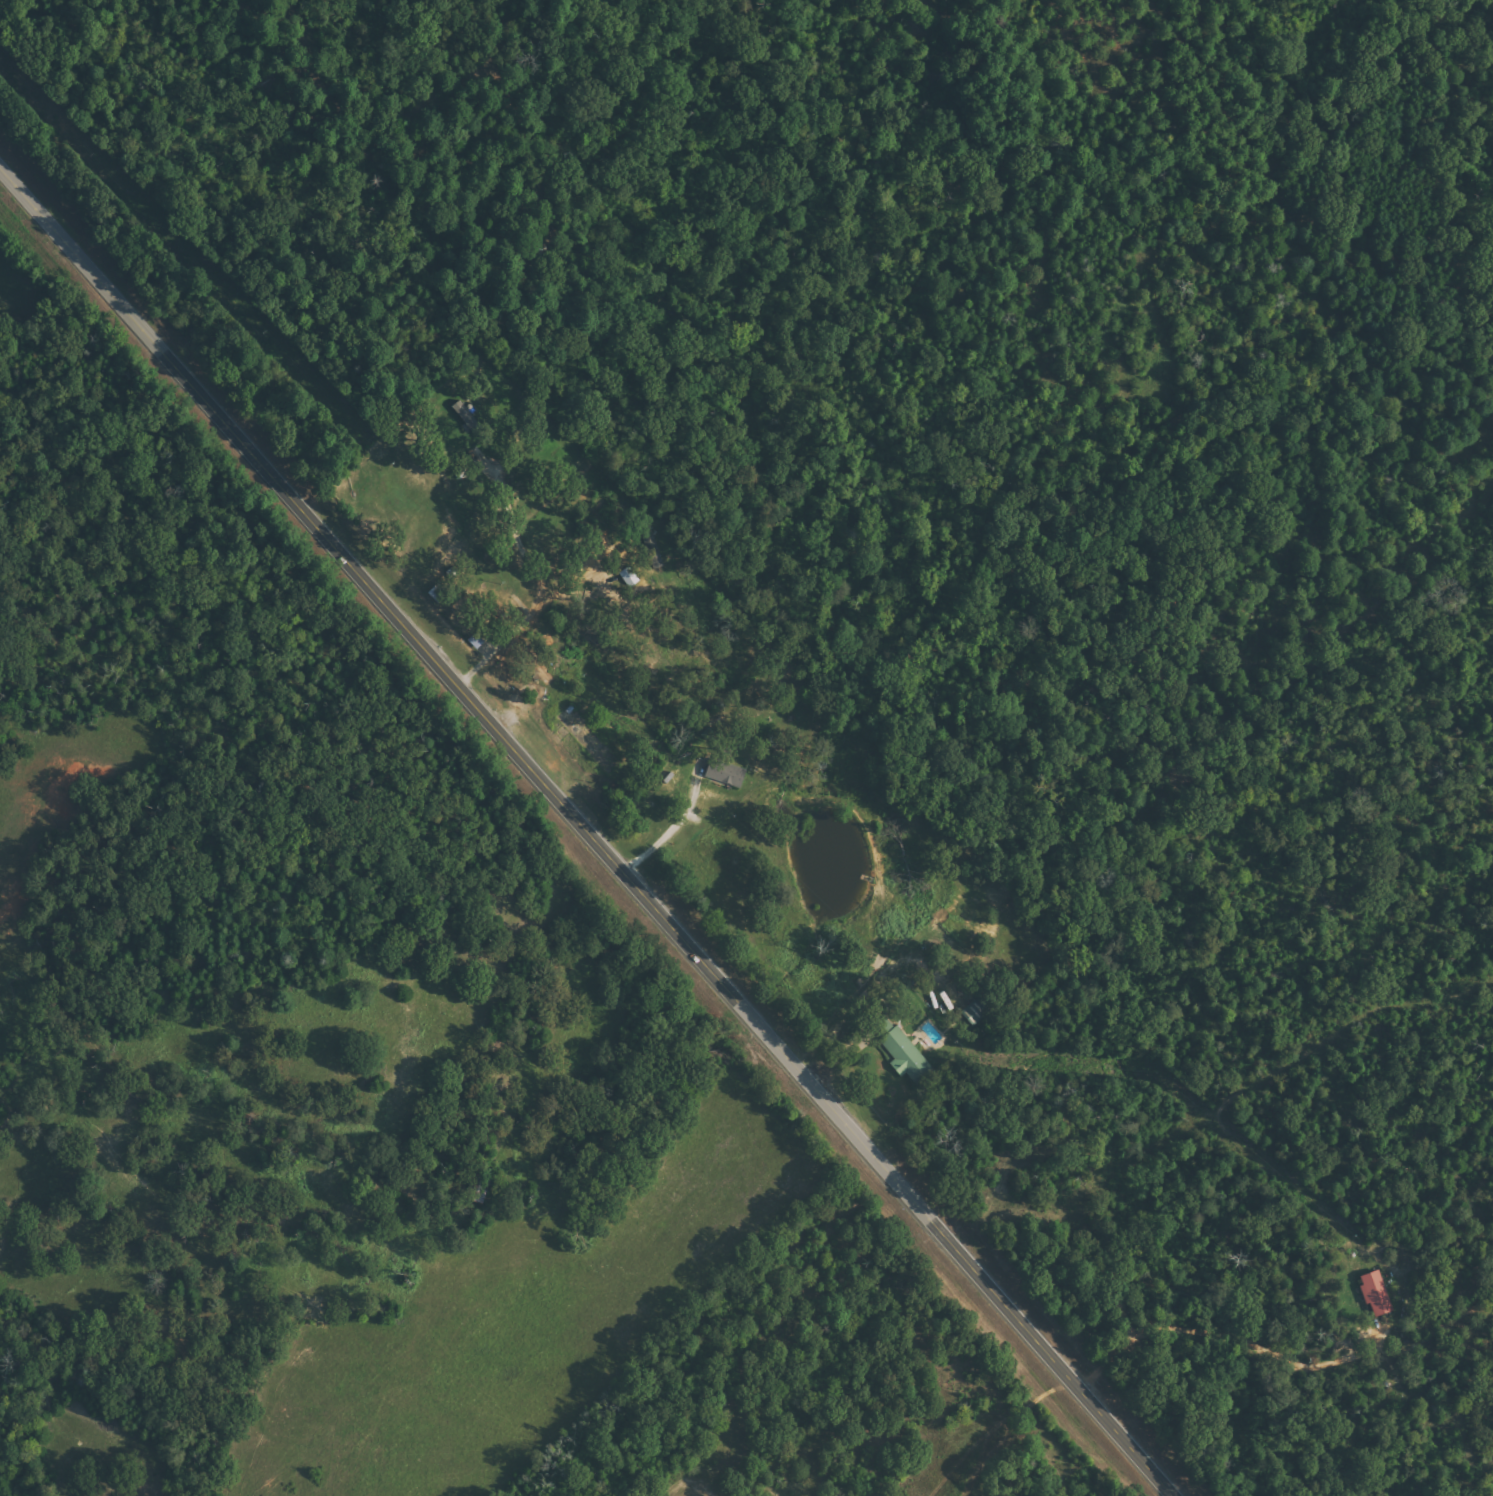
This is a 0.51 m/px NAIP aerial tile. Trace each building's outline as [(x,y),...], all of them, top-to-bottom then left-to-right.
[(429,594),(439,605),(452,594),(442,582),(429,594)] [(751,772),(715,757),(708,775),(743,790),(751,772)] [(884,1014),(868,1027),(893,1059),(887,1064),(898,1077),(905,1072),(914,1084),(930,1071),(884,1014)] [(1389,1311),(1377,1269),(1357,1276),(1370,1317),(1389,1311)]
